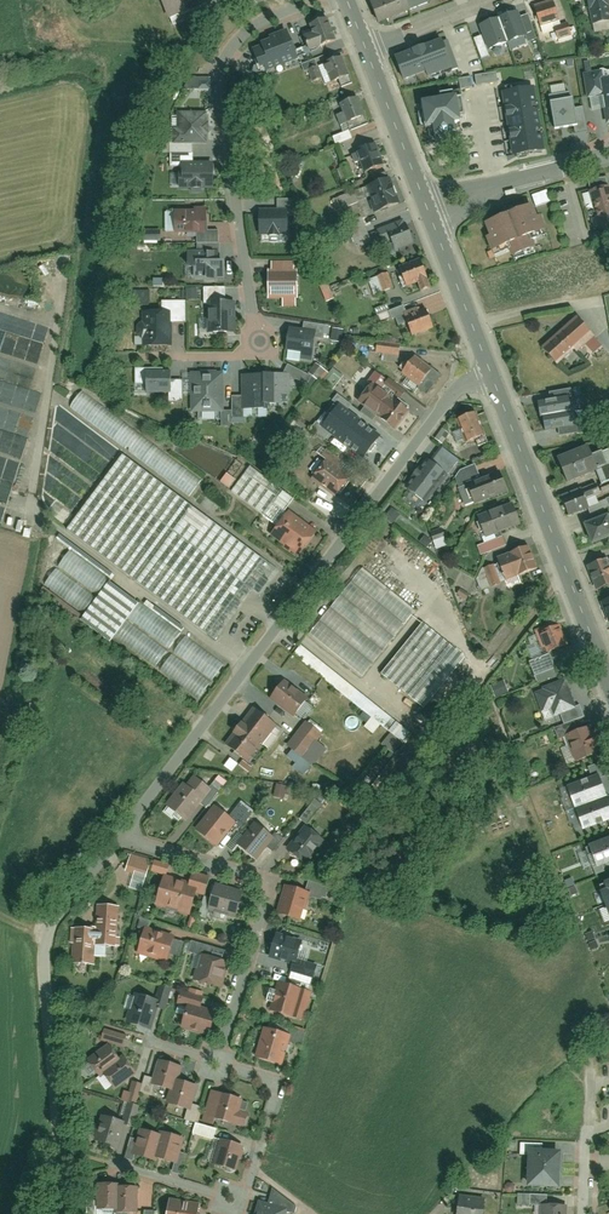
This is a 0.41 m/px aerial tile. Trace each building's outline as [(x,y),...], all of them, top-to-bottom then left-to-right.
[(168,20),(204,6),(202,0),(160,0),(168,20)] [(371,2),(378,22),(409,11),(405,0),(378,0),(371,2)] [(591,25),(608,21),(608,6),(608,0),(586,0),(591,25)] [(558,20),(551,1),(533,7),(539,26),(558,20)] [(524,41),(533,38),(524,14),(517,17),(514,10),(475,25),(485,51),(523,37),(524,41)] [(335,41),(327,19),(309,25),(313,35),(304,38),(309,51),(335,41)] [(571,36),(567,24),(553,29),(557,40),(571,36)] [(253,50),(262,72),(297,58),(287,31),(271,37),(272,40),(261,43),(262,46),(253,50)] [(396,56),(403,79),(449,64),(441,41),(396,56)] [(349,76),(342,57),(324,64),(330,82),(349,76)] [(603,78),(602,70),(583,73),(587,98),(602,95),(607,124),(608,124),(608,77),(603,78)] [(473,84),(496,81),(495,71),(472,74),(473,84)] [(503,88),(517,158),(526,157),(525,152),(543,148),(541,136),(545,135),(543,125),(538,126),(535,111),(539,110),(537,101),(534,101),(531,89),(516,92),(515,86),(503,88)] [(569,92),(549,96),(554,128),(574,124),(569,92)] [(454,122),(449,95),(414,101),(418,125),(425,123),(428,140),(449,136),(447,123),(454,122)] [(368,125),(358,98),(339,105),(342,114),(336,116),(340,127),(347,124),(350,132),(368,125)] [(172,145),(207,144),(207,113),(177,113),(177,129),(172,129),(172,145)] [(347,130),(330,135),(333,144),(349,138),(347,130)] [(384,165),(377,144),(356,151),(363,172),(384,165)] [(472,151),(473,170),(480,170),(479,151),(472,151)] [(181,190),(212,190),(212,163),(181,163),(181,190)] [(348,163),(336,166),(340,180),(351,178),(348,163)] [(377,213),(401,204),(390,178),(367,187),(377,213)] [(589,192),(594,210),(608,207),(608,187),(589,192)] [(534,206),(549,201),(545,189),(530,195),(534,206)] [(533,206),(485,224),(490,237),(486,239),(490,251),(546,230),(541,217),(537,218),(533,206)] [(196,243),(219,242),(219,231),(208,231),(207,207),(194,207),(195,212),(174,212),(175,234),(195,233),(196,243)] [(594,210),(599,229),(608,227),(608,207),(594,210)] [(258,210),(258,235),(287,235),(288,210),(258,210)] [(355,247),(368,243),(361,217),(347,221),(355,247)] [(394,252),(414,244),(406,223),(403,224),(402,220),(376,230),(382,245),(391,241),(394,252)] [(156,242),(156,229),(138,229),(138,242),(156,242)] [(205,282),(224,281),(223,251),(219,251),(219,242),(196,243),(196,250),(187,250),(188,274),(192,274),(192,279),(204,279),(205,282)] [(430,288),(419,260),(398,268),(405,287),(417,283),(421,292),(430,288)] [(271,271),(268,270),(268,297),(282,297),(281,307),(297,307),(298,300),(298,270),(293,270),(293,263),(271,262),(271,271)] [(365,279),(371,295),(391,288),(385,272),(365,279)] [(324,302),(341,295),(338,288),(329,291),(324,279),(316,282),(324,302)] [(195,299),(195,288),(182,288),(182,299),(195,299)] [(130,291),(131,303),(147,302),(146,290),(130,291)] [(143,348),(172,347),(171,323),(185,322),(184,301),(160,302),(160,311),(143,311),(143,324),(138,324),(139,339),(143,339),(143,348)] [(207,301),(208,334),(237,333),(236,301),(207,301)] [(409,335),(432,328),(425,309),(419,311),(417,307),(407,311),(405,306),(389,312),(392,320),(402,317),(409,335)] [(595,336),(577,316),(542,348),(557,365),(573,350),(576,354),(595,336)] [(299,360),(312,362),(315,331),(288,328),(285,353),(300,355),(299,360)] [(330,340),(339,341),(341,331),(332,330),(330,340)] [(402,373),(427,392),(440,376),(415,356),(402,373)] [(331,368),(328,373),(317,365),(310,375),(332,389),(341,375),(331,368)] [(171,394),(171,372),(145,372),(145,394),(171,394)] [(220,427),(231,427),(231,419),(231,411),(224,411),(223,372),(191,373),(192,413),(220,413),(220,427)] [(290,373),(242,373),(241,397),(231,397),(231,411),(231,419),(243,419),(243,410),(266,410),(266,405),(282,405),(283,396),(290,396),(290,373)] [(358,402),(396,431),(410,413),(372,384),(358,402)] [(205,482),(83,393),(72,408),(194,496),(205,482)] [(569,397),(537,403),(540,418),(544,417),(546,430),(577,425),(574,412),(572,413),(569,397)] [(364,458),(380,437),(339,406),(323,427),(364,458)] [(123,457),(60,410),(55,416),(119,463),(115,468),(59,427),(53,435),(109,476),(106,481),(57,445),(53,452),(101,487),(97,492),(52,459),(47,467),(91,500),(87,506),(50,479),(45,486),(81,514),(77,520),(56,504),(50,511),(71,527),(69,530),(209,635),(264,561),(123,457)] [(483,437),(475,414),(456,421),(464,444),(483,437)] [(557,459),(568,484),(596,472),(602,485),(608,482),(608,464),(603,452),(594,456),(589,445),(557,459)] [(447,474),(457,460),(439,447),(429,460),(447,474)] [(311,480),(335,498),(350,478),(340,471),(345,464),(325,450),(320,458),(325,461),(311,480)] [(445,475),(425,460),(404,488),(424,503),(445,475)] [(508,492),(500,471),(480,479),(475,466),(458,472),(455,478),(466,508),(508,492)] [(224,473),(217,482),(227,489),(234,480),(224,473)] [(580,489),(560,497),(569,517),(588,509),(580,489)] [(601,511),(608,508),(608,497),(598,501),(601,511)] [(520,525),(511,504),(477,517),(485,539),(520,525)] [(390,509),(384,518),(391,523),(398,514),(390,509)] [(316,532),(289,512),(271,536),(298,556),(316,532)] [(583,526),(591,547),(608,540),(608,516),(583,526)] [(538,569),(529,546),(497,559),(506,582),(538,569)] [(112,581),(71,552),(60,567),(100,595),(97,599),(57,571),(48,583),(88,612),(81,621),(111,642),(117,634),(202,697),(213,682),(127,620),(129,617),(214,679),(223,666),(139,605),(110,584),(112,581)] [(588,566),(598,590),(608,585),(608,562),(606,563),(605,559),(588,566)] [(415,610),(362,568),(309,636),(361,677),(415,610)] [(464,657),(422,623),(381,674),(424,708),(464,657)] [(568,646),(561,626),(549,630),(547,626),(534,631),(541,648),(546,646),(548,653),(568,646)] [(290,655),(370,716),(362,726),(372,734),(378,725),(388,733),(380,744),(391,752),(408,731),(298,645),(290,655)] [(576,709),(566,679),(543,687),(544,691),(535,694),(541,712),(551,709),(553,717),(576,709)] [(310,700),(285,680),(268,700),(294,721),(310,700)] [(488,686),(494,698),(507,692),(501,680),(488,686)] [(279,729),(252,708),(240,725),(236,722),(228,732),(232,735),(223,746),(250,767),(279,729)] [(319,731),(306,722),(287,747),(291,751),(286,757),(297,765),(301,759),(312,767),(326,749),(313,739),(319,731)] [(600,754),(591,728),(566,737),(576,763),(600,754)] [(238,765),(230,759),(224,767),(233,773),(238,765)] [(216,789),(194,773),(166,811),(188,827),(216,789)] [(607,797),(598,775),(567,788),(575,809),(607,797)] [(287,788),(275,787),(274,799),(286,800),(287,788)] [(607,797),(575,809),(583,831),(608,821),(608,803),(607,797)] [(318,811),(312,805),(298,821),(303,826),(318,811)] [(235,822),(215,807),(195,832),(214,848),(235,822)] [(276,835),(258,820),(236,846),(254,861),(276,835)] [(324,843),(304,827),(283,851),(303,868),(324,843)] [(588,847),(597,869),(608,864),(608,861),(602,842),(588,847)] [(155,865),(132,856),(127,870),(150,880),(155,865)] [(183,883),(163,878),(156,905),(191,914),(198,888),(205,889),(208,878),(186,873),(183,883)] [(304,887),(286,884),(279,916),(298,920),(304,887)] [(242,893),(213,887),(207,910),(237,917),(242,893)] [(123,905),(98,904),(97,925),(75,925),(74,948),(122,950),(123,905)] [(175,935),(144,928),(138,955),(169,962),(175,935)] [(304,942),(271,931),(263,955),(295,966),(293,972),(314,978),(318,966),(298,960),(304,942)] [(226,958),(203,952),(194,984),(217,990),(226,958)] [(170,991),(164,1013),(196,1021),(202,998),(186,994),(188,987),(171,983),(165,982),(163,989),(170,991)] [(309,996),(277,986),(269,1012),(301,1022),(309,996)] [(157,1000),(134,995),(127,1025),(150,1030),(157,1000)] [(292,1037),(262,1027),(252,1059),(282,1068),(292,1037)] [(121,1057),(108,1043),(82,1065),(96,1079),(121,1057)] [(134,1071),(121,1057),(96,1079),(109,1093),(134,1071)] [(182,1067),(159,1061),(154,1079),(146,1078),(145,1085),(134,1082),(129,1101),(138,1103),(140,1094),(153,1097),(155,1087),(175,1092),(182,1067)] [(242,1098),(212,1090),(204,1120),(234,1128),(242,1098)] [(123,1112),(95,1104),(85,1141),(113,1148),(123,1112)] [(215,1128),(195,1123),(193,1134),(213,1138),(215,1128)] [(188,1139),(162,1133),(162,1137),(138,1131),(131,1154),(180,1168),(188,1139)] [(240,1146),(216,1140),(209,1167),(233,1173),(240,1146)] [(525,1149),(522,1186),(558,1188),(561,1152),(525,1149)] [(97,1185),(96,1213),(117,1213),(118,1186),(97,1185)] [(118,1186),(117,1213),(138,1213),(139,1187),(118,1186)] [(450,1213),(485,1213),(487,1198),(453,1194),(450,1213)] [(169,1199),(166,1213),(199,1213),(200,1205),(169,1199)] [(257,1202),(253,1213),(286,1213),(287,1210),(257,1202)] [(540,1213),(564,1213),(565,1206),(541,1204),(540,1213)]
